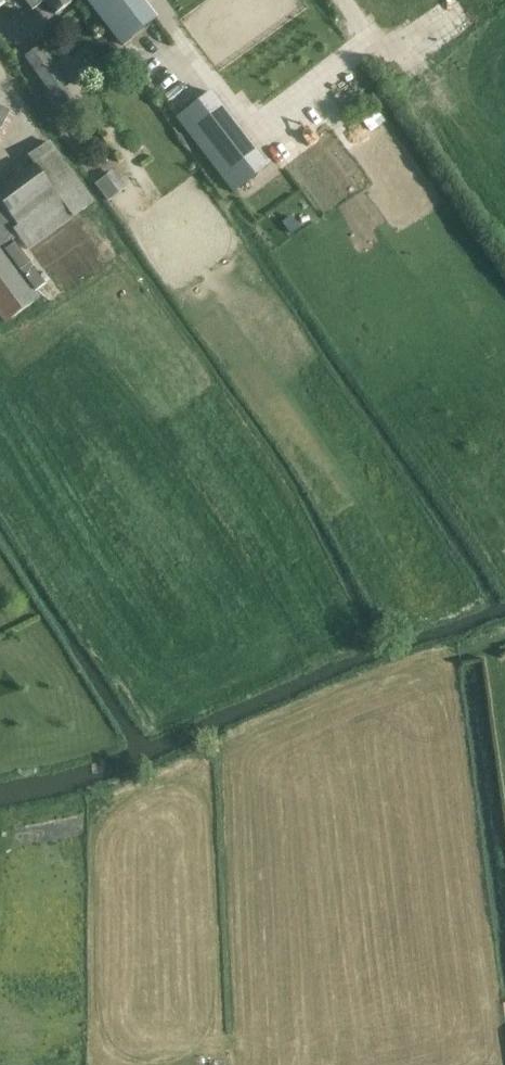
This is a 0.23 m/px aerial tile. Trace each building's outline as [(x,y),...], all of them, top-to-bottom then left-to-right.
[(54,16),(72,3),(70,0),(24,0),(32,10),(44,3),(54,16)] [(121,46),(156,19),(141,0),(86,0),(121,46)] [(22,60),(61,117),(80,104),(40,47),(22,60)] [(213,92),(178,117),(233,193),(268,166),(213,92)] [(17,116),(0,107),(0,147),(17,116)] [(36,168),(0,193),(0,203),(19,229),(16,231),(28,250),(72,219),(94,203),(52,142),(29,157),(36,168)] [(95,185),(107,202),(124,189),(112,173),(95,185)] [(7,324),(15,317),(21,325),(38,311),(33,304),(38,300),(0,249),(0,314),(7,324)] [(463,662),(464,674),(481,674),(480,662),(463,662)]
